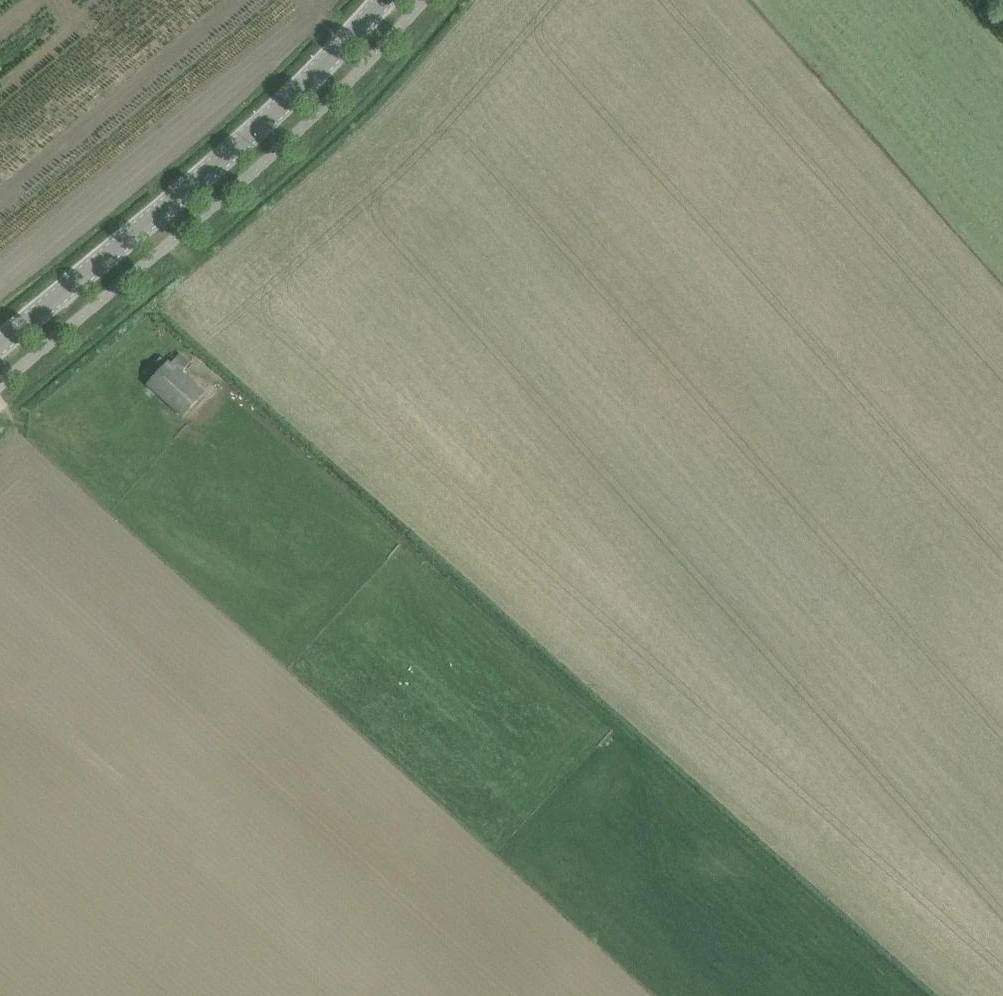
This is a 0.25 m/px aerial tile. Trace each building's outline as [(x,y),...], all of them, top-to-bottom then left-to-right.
[(181,354),(173,363),(170,361),(148,385),(185,417),(207,392),(183,372),(191,362),(181,354)]
